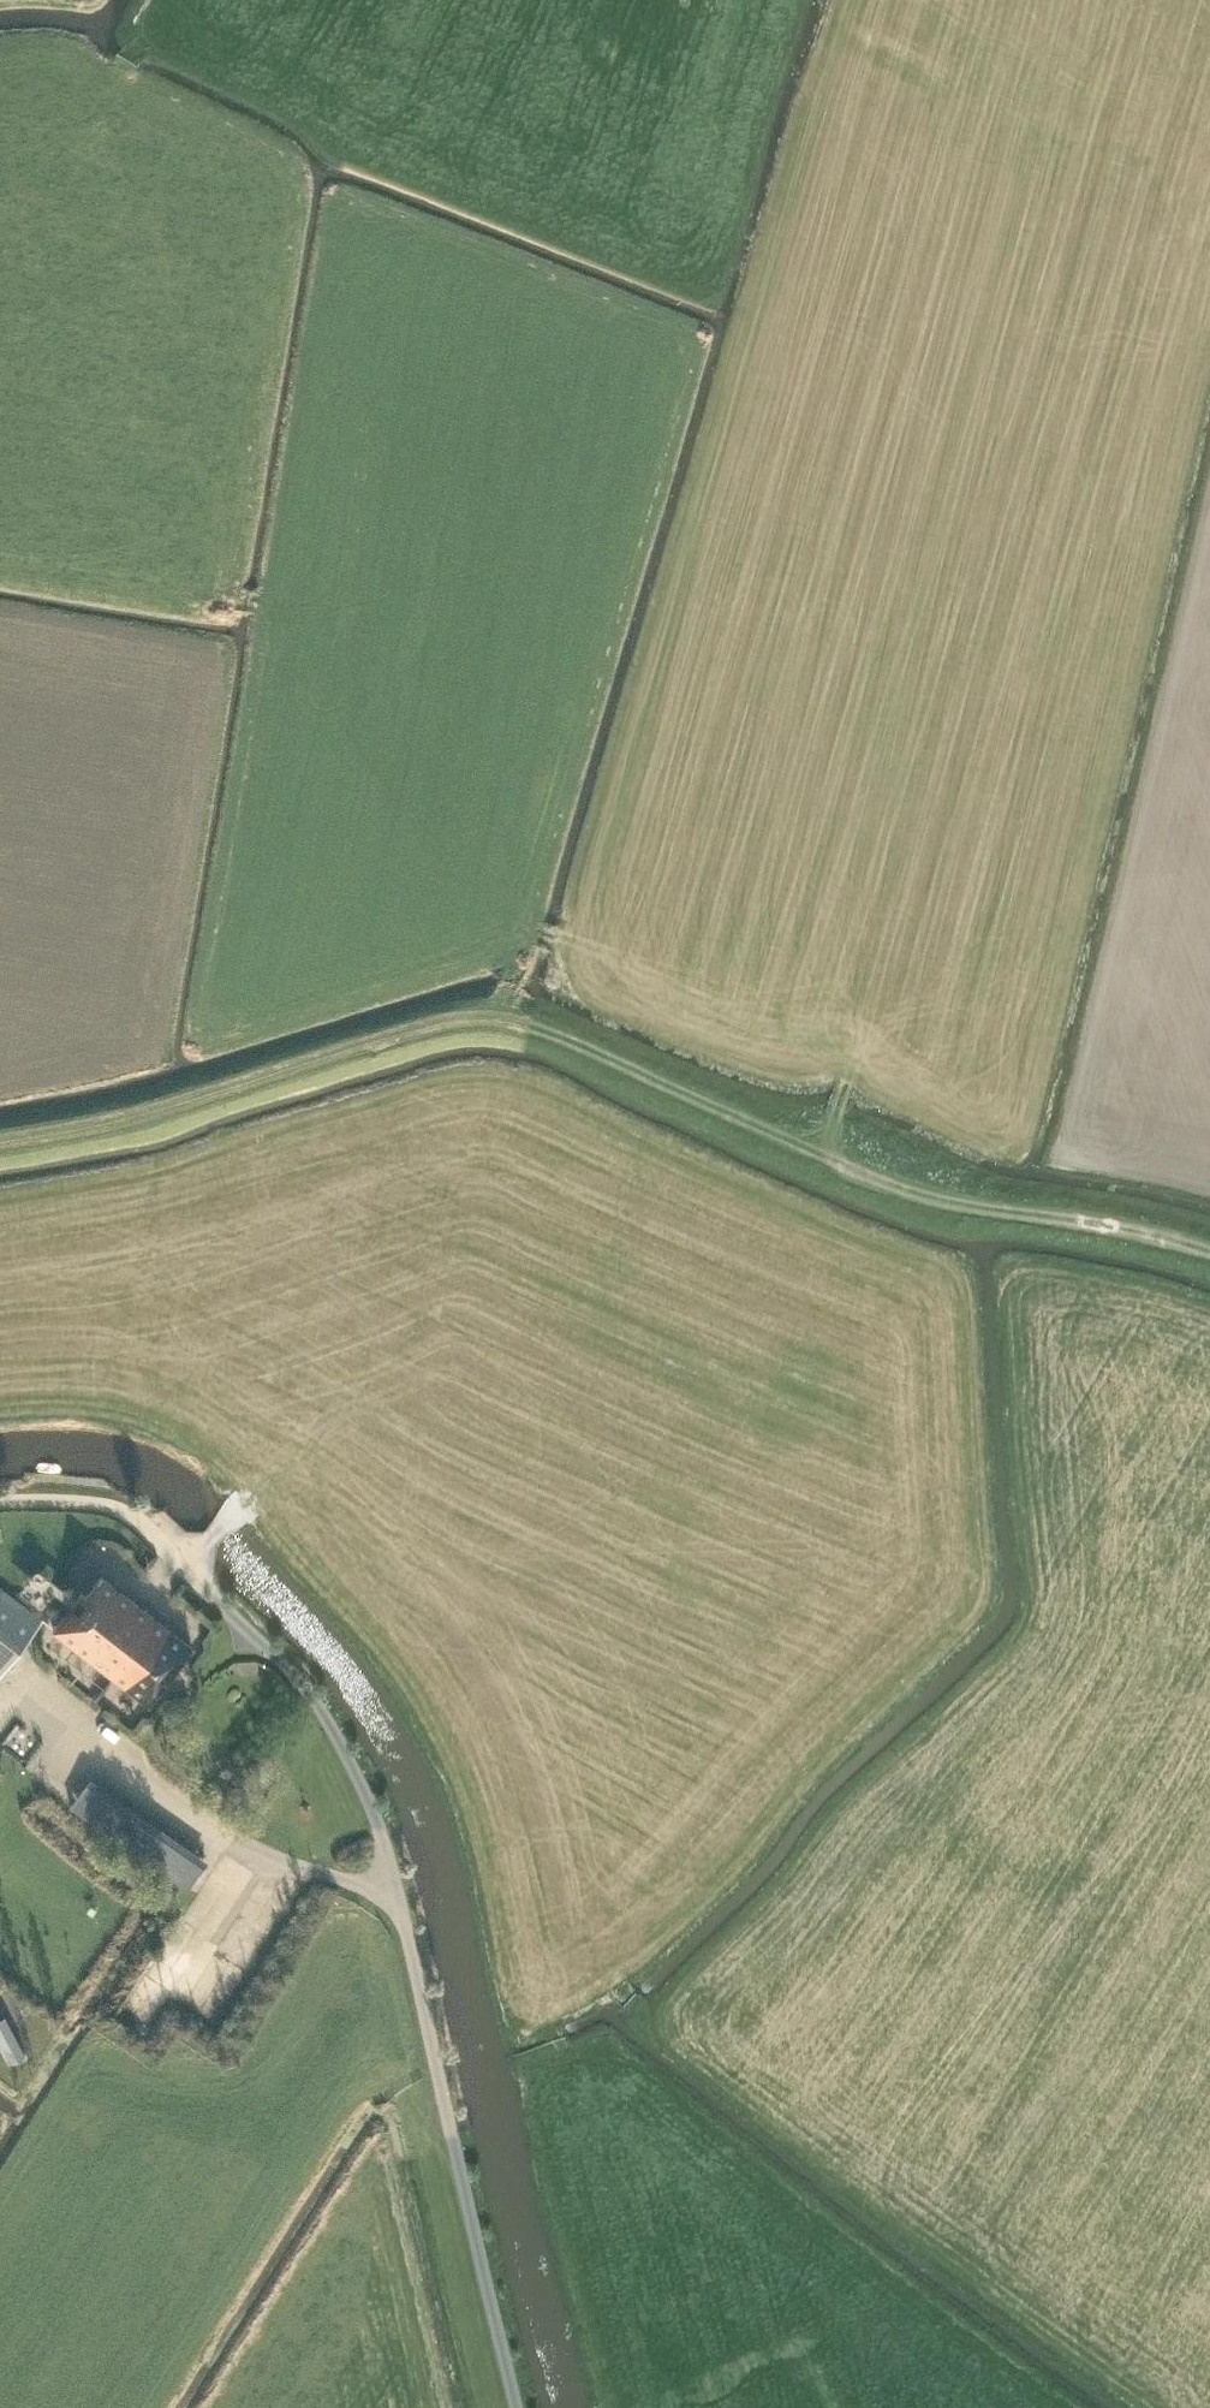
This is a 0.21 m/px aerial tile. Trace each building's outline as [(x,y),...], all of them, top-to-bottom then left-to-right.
[(82,1592),(53,1629),(148,1703),(192,1646),(101,1575),(85,1594),(82,1592)] [(40,1619),(0,1587),(0,1671),(40,1619)] [(202,1863),(88,1782),(72,1806),(185,1886),(202,1863)]
